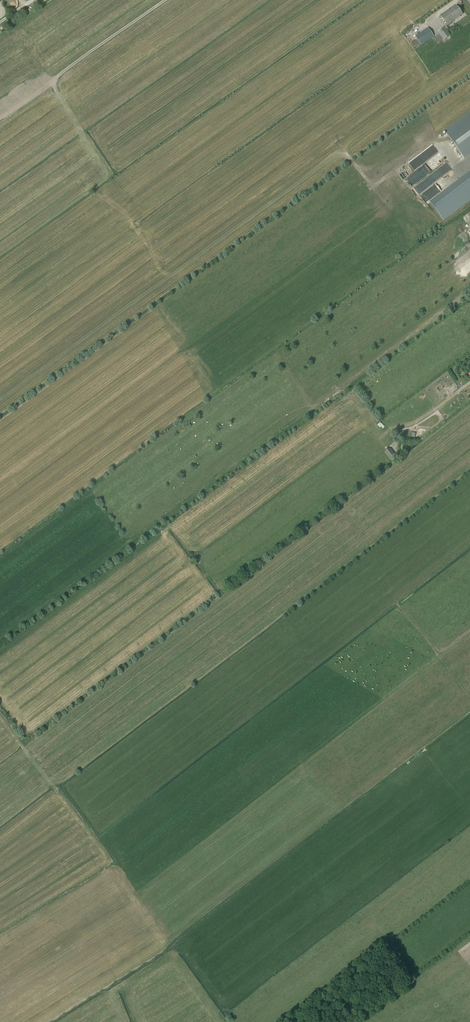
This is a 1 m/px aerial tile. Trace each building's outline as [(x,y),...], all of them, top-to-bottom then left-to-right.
[(447,25),(462,15),(463,15),(456,6),(441,17),(447,25)] [(415,36),(421,45),(434,36),(428,27),(415,36)] [(444,40),(450,36),(445,28),(438,32),(444,40)] [(445,131),(464,157),(469,153),(469,113),(445,131)] [(393,461),(395,460),(396,456),(391,449),(387,448),(386,450),(385,453),(390,460),(393,461)]
